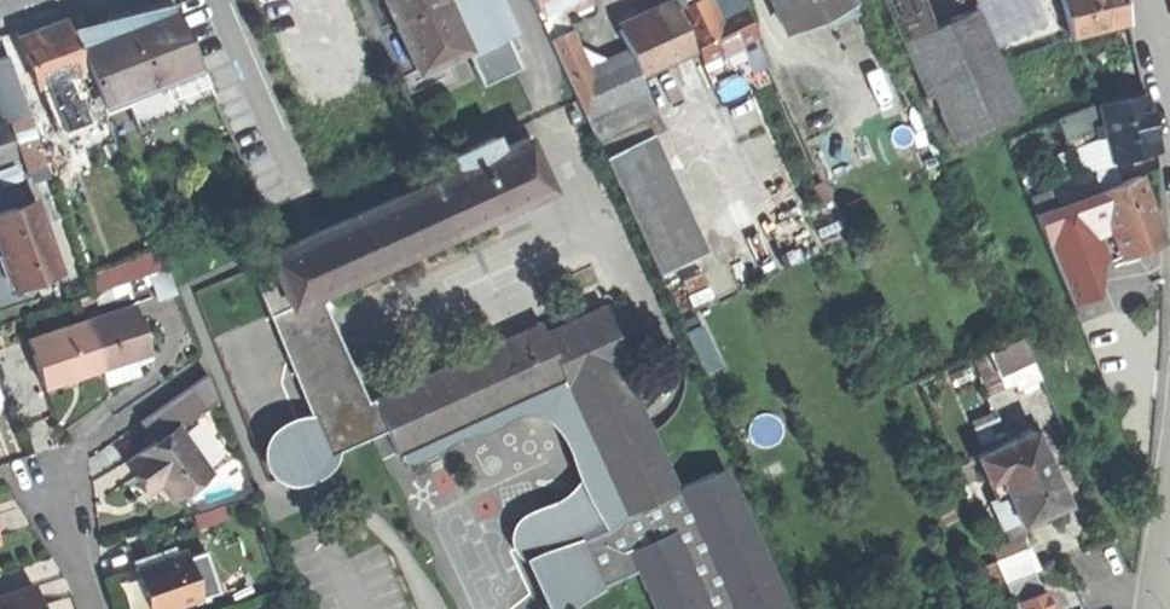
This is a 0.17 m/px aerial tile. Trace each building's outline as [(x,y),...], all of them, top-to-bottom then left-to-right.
[(419,71),(436,63),(435,60),(467,46),(446,0),(387,0),(419,71)] [(467,46),(435,60),(436,63),(467,49),(484,86),(523,68),(508,34),(513,31),(499,0),(446,0),(467,46)] [(538,11),(558,2),(559,5),(569,0),(533,0),(538,11)] [(589,0),(569,0),(573,9),(590,1),(589,0)] [(677,6),(687,29),(710,18),(702,0),(674,0),(677,6)] [(786,27),(820,11),(845,0),(774,0),(786,27)] [(852,0),(845,0),(820,11),(827,25),(857,11),(852,0)] [(920,0),(886,0),(902,38),(931,26),(920,0)] [(1071,35),(1128,20),(1123,1),(1123,0),(1062,0),(1071,35)] [(571,30),(559,5),(558,2),(538,11),(551,39),(571,30)] [(215,96),(193,47),(175,3),(138,13),(109,20),(103,32),(104,36),(129,103),(140,128),(216,99),(215,96)] [(710,18),(687,29),(696,49),(702,62),(758,36),(743,3),(710,18)] [(621,31),(631,53),(641,75),(696,49),(687,29),(677,6),(621,31)] [(931,26),(902,38),(927,94),(932,92),(952,138),(1023,108),(978,7),(931,26)] [(22,35),(40,82),(54,77),(69,71),(87,64),(79,45),(69,17),(41,28),(22,35)] [(590,71),(571,30),(551,39),(570,81),(590,71)] [(104,36),(79,45),(87,64),(100,99),(105,112),(129,103),(104,36)] [(631,53),(590,71),(570,81),(587,118),(648,91),(641,75),(631,53)] [(14,72),(8,54),(0,56),(0,77),(14,72)] [(73,81),(69,71),(54,77),(58,87),(73,81)] [(6,119),(27,111),(14,72),(0,77),(0,102),(6,119)] [(657,111),(648,91),(587,118),(596,138),(657,111)] [(1115,158),(1158,149),(1153,124),(1146,94),(1102,104),(1107,123),(1115,158)] [(107,117),(105,112),(100,99),(61,114),(68,132),(107,117)] [(1092,130),(1107,123),(1102,104),(1097,106),(1096,103),(1083,108),(1092,130)] [(1076,136),(1092,130),(1083,108),(1067,114),(1076,136)] [(0,121),(0,159),(16,154),(4,120),(0,121)] [(428,180),(451,232),(551,188),(527,136),(499,148),(493,135),(453,153),(459,166),(428,180)] [(605,156),(658,271),(700,252),(647,137),(605,156)] [(1053,187),(1059,204),(1082,196),(1099,190),(1093,172),(1053,187)] [(1104,202),(1123,255),(1163,241),(1150,206),(1139,175),(1099,190),(1104,202)] [(317,292),(451,232),(428,180),(266,252),(269,258),(249,267),(269,313),(317,292)] [(1086,209),(1104,202),(1099,190),(1082,196),(1086,209)] [(1087,211),(1086,209),(1082,196),(1059,204),(1053,206),(1059,222),(1087,211)] [(0,213),(0,248),(14,287),(61,270),(36,200),(16,207),(0,213)] [(1064,236),(1059,222),(1053,206),(1037,212),(1048,242),(1064,236)] [(167,269),(162,250),(93,270),(102,302),(129,294),(126,281),(167,269)] [(365,399),(317,292),(269,313),(315,415),(331,452),(342,448),(385,428),(372,399),(371,397),(365,399)] [(85,319),(101,368),(122,362),(149,353),(134,303),(85,319)] [(605,307),(545,334),(563,374),(567,383),(617,361),(624,358),(625,361),(628,359),(605,307)] [(68,379),(101,368),(85,319),(29,337),(45,386),(68,379)] [(541,324),(372,399),(385,428),(396,452),(399,451),(398,448),(510,398),(511,401),(515,399),(513,396),(541,384),(542,387),(545,386),(544,383),(563,374),(545,334),(541,324)] [(707,370),(723,366),(712,327),(696,331),(707,370)] [(1022,334),(988,349),(999,373),(1010,368),(1032,358),(1022,334)] [(988,349),(971,357),(989,397),(1007,389),(999,373),(988,349)] [(1042,379),(1032,358),(1010,368),(1020,389),(1042,379)] [(674,490),(617,361),(567,383),(625,513),(674,490)] [(331,452),(315,415),(302,416),(288,422),(274,431),(266,442),(264,456),(268,469),(277,479),(289,483),(302,485),(319,479),(335,469),(341,458),(343,452),(342,448),(331,452)] [(179,424),(131,456),(145,477),(152,472),(159,482),(170,498),(211,471),(179,424)] [(975,456),(986,480),(997,474),(1043,453),(1032,430),(975,456)] [(1043,453),(997,474),(1006,494),(1020,524),(1042,514),(1066,503),(1043,453)] [(736,608),(789,608),(735,495),(725,500),(712,471),(680,487),(736,608)] [(151,487),(159,482),(152,472),(145,477),(148,482),(151,487)] [(995,499),(1006,494),(997,474),(986,480),(995,499)] [(581,538),(602,587),(626,574),(618,555),(631,550),(676,529),(712,608),(736,608),(680,487),(674,490),(625,513),(603,528),(581,538)] [(631,550),(639,568),(658,608),(712,608),(676,529),(631,550)] [(581,538),(529,556),(553,608),(563,608),(602,587),(581,538)] [(996,562),(1005,583),(1024,574),(1038,569),(1029,547),(996,561),(996,562)] [(626,574),(639,568),(631,550),(618,555),(626,574)] [(149,608),(166,608),(200,598),(184,551),(135,567),(143,592),(149,608)] [(988,590),(1005,583),(996,562),(979,570),(988,590)] [(1040,568),(1038,569),(1024,574),(1037,604),(1053,598),(1040,568)] [(1016,608),(1039,608),(1037,604),(1024,574),(1005,583),(1016,608)] [(37,585),(0,596),(0,608),(44,608),(37,585)]
